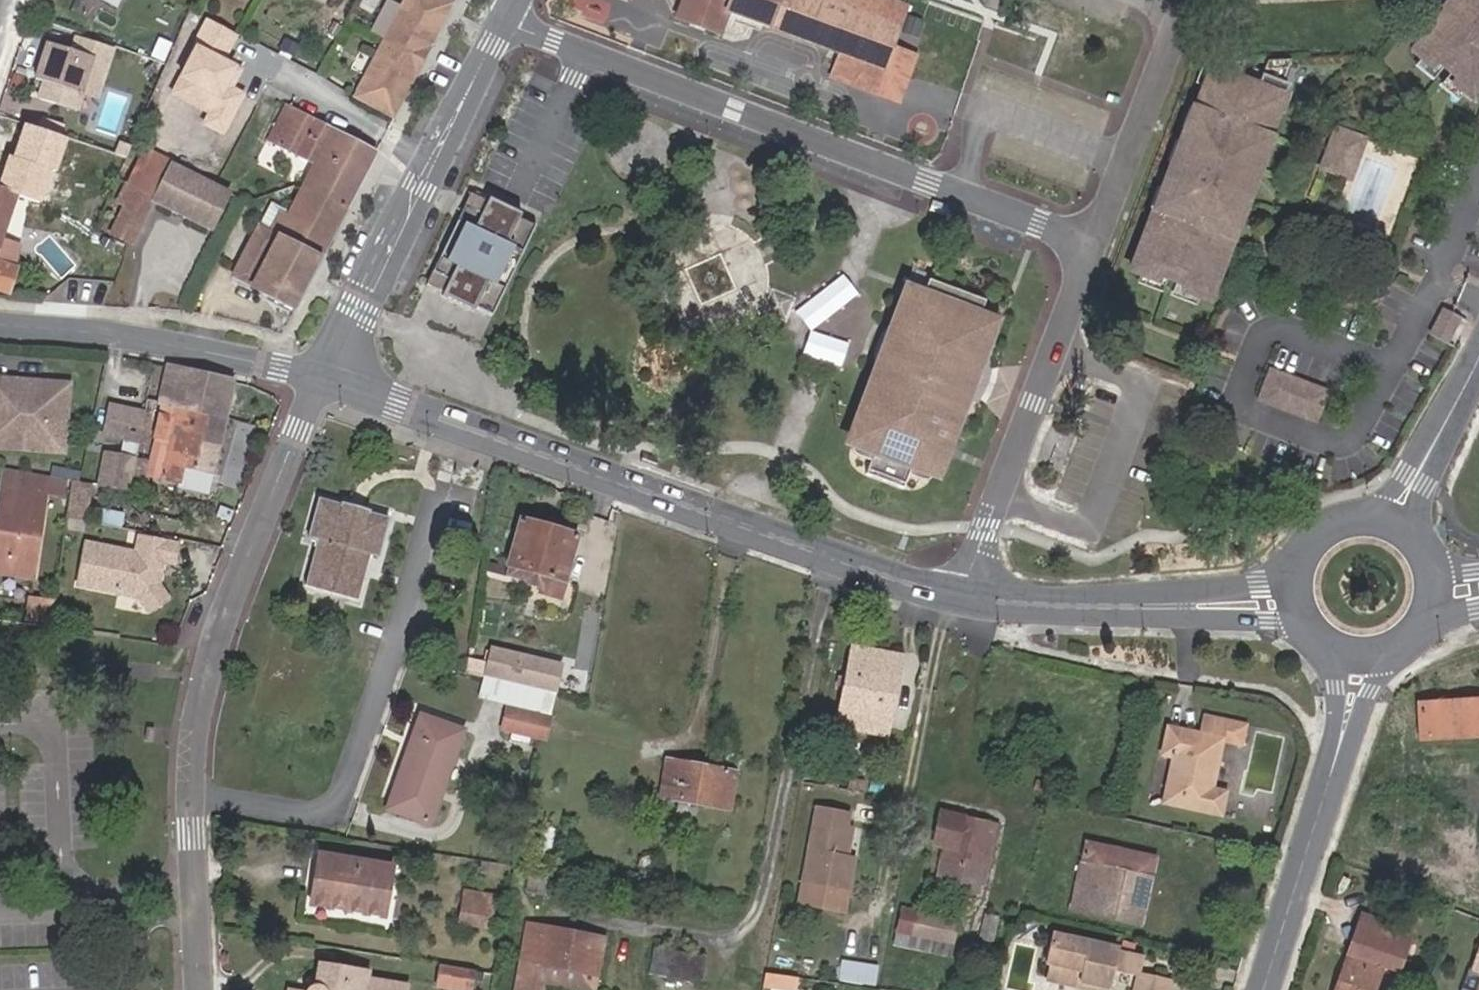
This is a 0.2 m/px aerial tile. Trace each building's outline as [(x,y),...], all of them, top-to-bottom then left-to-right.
[(115,9),(120,0),(97,0),(115,9)] [(417,59),(423,48),(430,51),(438,36),(432,33),(433,32),(437,23),(443,26),(455,4),(448,0),(406,0),(384,42),(354,97),(356,97),(392,116),(395,117),(405,98),(399,95),(404,86),(410,89),(418,75),(411,71),(417,59)] [(681,17),(717,31),(724,12),(838,53),(883,69),(907,6),(888,0),(686,0),(681,17)] [(1423,72),(1429,64),(1445,77),(1438,85),(1460,102),(1478,79),(1478,0),(1448,0),(1402,54),(1423,72)] [(438,36),(443,26),(437,23),(433,32),(432,33),(438,36)] [(93,56),(47,40),(35,75),(81,91),(93,56)] [(423,48),(417,59),(424,63),(430,51),(423,48)] [(883,69),(838,53),(829,75),(875,92),(883,69)] [(411,71),(418,75),(424,63),(417,59),(411,71)] [(399,95),(405,98),(410,89),(404,86),(399,95)] [(1244,105),(1211,92),(1139,270),(1167,281),(1170,272),(1182,276),(1178,285),(1206,296),(1223,253),(1220,251),(1225,238),(1222,237),(1225,228),(1229,230),(1238,210),(1234,208),(1237,200),(1240,201),(1245,188),(1249,189),(1266,146),(1260,144),(1276,103),(1249,92),(1244,105)] [(343,207),(372,151),(285,106),(268,137),(312,160),(299,185),(343,207)] [(15,194),(28,198),(50,136),(3,119),(0,127),(0,189),(15,194)] [(1355,138),(1334,130),(1319,170),(1345,180),(1349,170),(1343,168),(1355,138)] [(1364,142),(1355,138),(1343,168),(1349,170),(1345,180),(1349,182),(1364,142)] [(133,160),(123,180),(153,195),(167,166),(139,153),(135,160),(133,160)] [(169,164),(226,191),(227,191),(170,161),(169,164)] [(226,191),(169,164),(167,166),(153,195),(123,180),(113,200),(119,204),(106,230),(130,242),(152,198),(209,227),(226,191)] [(291,305),(343,207),(299,185),(289,206),(286,211),(278,207),(267,230),(256,224),(229,275),(291,305)] [(0,189),(0,239),(15,194),(0,189)] [(256,224),(267,230),(278,207),(286,211),(289,206),(270,197),(256,224)] [(468,309),(483,317),(529,228),(512,220),(514,217),(485,202),(476,218),(462,211),(431,275),(445,282),(437,298),(466,312),(468,309)] [(7,290),(15,267),(0,262),(0,288),(7,290)] [(980,304),(978,303),(921,283),(917,296),(902,291),(889,327),(898,330),(892,337),(889,343),(887,347),(886,351),(885,357),(884,365),(885,371),(876,367),(870,387),(873,389),(850,444),(849,450),(850,455),(852,458),(868,465),(862,479),(902,493),(907,479),(917,483),(923,483),(927,482),(932,476),(940,455),(954,415),(956,416),(962,399),(954,395),(955,394),(958,388),(963,381),(965,376),(967,370),(968,364),(968,361),(968,357),(977,359),(989,322),(975,318),(980,304)] [(1462,319),(1443,308),(1431,333),(1451,343),(1462,319)] [(898,330),(889,327),(884,331),(880,337),(877,342),(876,347),(875,352),(875,360),(884,365),(885,357),(886,351),(887,347),(889,343),(892,337),(898,330)] [(977,366),(977,359),(968,357),(968,361),(968,364),(967,370),(965,376),(963,381),(958,388),(955,394),(954,395),(962,399),(968,390),(972,385),(975,378),(976,374),(977,366)] [(885,371),(884,365),(875,360),(876,367),(885,371)] [(164,368),(159,398),(171,399),(176,370),(164,368)] [(171,399),(159,398),(158,406),(224,418),(231,383),(176,370),(171,399)] [(1328,392),(1272,370),(1260,400),(1316,421),(1328,392)] [(3,441),(4,427),(44,430),(43,444),(64,445),(69,378),(0,372),(0,440),(3,441)] [(215,472),(224,418),(158,406),(152,442),(153,442),(150,461),(147,476),(151,476),(178,481),(180,467),(215,472)] [(135,444),(141,413),(109,408),(103,438),(135,444)] [(132,460),(102,455),(97,487),(126,492),(127,488),(132,460)] [(147,476),(150,461),(132,458),(132,460),(127,488),(148,492),(151,476),(147,476)] [(46,478),(1,469),(0,480),(0,571),(32,575),(46,478)] [(304,586),(356,599),(369,556),(376,557),(386,520),(368,514),(368,512),(356,508),(342,504),(341,506),(317,500),(307,538),(316,541),(304,586)] [(545,581),(542,587),(558,592),(576,538),(519,518),(503,565),(505,566),(502,575),(520,580),(523,574),(545,581)] [(135,555),(84,547),(77,587),(139,598),(157,586),(159,571),(154,570),(156,560),(172,563),(174,545),(137,539),(135,555)] [(545,581),(523,574),(520,580),(519,583),(541,590),(542,587),(545,581)] [(851,649),(838,721),(883,728),(888,703),(880,702),(888,656),(851,649)] [(489,650),(482,678),(486,679),(551,695),(559,667),(489,650)] [(896,657),(888,656),(880,702),(888,703),(896,657)] [(546,716),(551,695),(486,679),(481,701),(506,708),(501,729),(543,738),(548,716),(546,716)] [(1419,704),(1421,739),(1478,735),(1478,701),(1419,704)] [(385,809),(427,824),(461,729),(418,713),(385,809)] [(882,737),(883,728),(838,721),(836,729),(882,737)] [(1168,756),(1160,801),(1216,813),(1221,792),(1208,788),(1218,738),(1165,727),(1159,753),(1168,756)] [(732,773),(663,762),(657,798),(674,801),(673,812),(693,816),(695,805),(726,809),(732,773)] [(836,781),(861,785),(864,767),(838,763),(836,781)] [(1031,791),(1043,793),(1045,784),(1033,781),(1031,791)] [(842,899),(850,865),(837,863),(846,820),(813,814),(797,891),(842,899)] [(942,848),(936,874),(979,883),(982,884),(993,825),(938,814),(932,846),(942,848)] [(859,823),(846,820),(837,863),(850,865),(859,823)] [(1073,884),(1144,898),(1152,860),(1082,844),(1077,864),(1070,862),(1067,875),(1074,877),(1073,884)] [(319,855),(309,906),(381,917),(388,866),(319,855)] [(977,894),(979,883),(936,874),(934,886),(977,894)] [(526,875),(523,892),(542,894),(544,878),(526,875)] [(1138,925),(1144,898),(1073,884),(1067,910),(1138,925)] [(456,922),(487,929),(491,909),(460,902),(456,922)] [(914,914),(909,936),(950,944),(954,922),(914,914)] [(1348,955),(1336,989),(1372,989),(1380,966),(1396,970),(1409,932),(1361,915),(1357,929),(1363,931),(1355,957),(1348,955)] [(993,948),(1000,920),(983,918),(977,945),(993,948)] [(519,962),(520,962),(545,967),(595,976),(601,939),(524,927),(519,962)] [(1357,929),(1348,955),(1355,957),(1363,931),(1357,929)] [(1040,961),(1056,965),(1075,969),(1073,980),(1103,986),(1107,970),(1112,949),(1045,934),(1040,961)] [(1466,989),(1478,989),(1478,948),(1466,989)] [(1138,955),(1112,949),(1107,970),(1134,976),(1138,955)] [(652,950),(648,975),(698,983),(701,959),(652,950)] [(835,982),(860,985),(863,964),(839,960),(835,982)] [(545,967),(520,962),(514,989),(541,989),(545,967)] [(1056,965),(1052,986),(1070,989),(1103,989),(1103,986),(1073,980),(1075,969),(1056,965)] [(366,981),(367,974),(317,966),(313,985),(309,987),(306,989),(403,989),(403,987),(366,981)] [(474,973),(439,967),(435,989),(442,989),(471,989),(474,973)] [(804,975),(769,970),(766,987),(783,989),(801,989),(804,975)] [(1134,976),(1131,989),(1164,989),(1165,983),(1134,976)]
